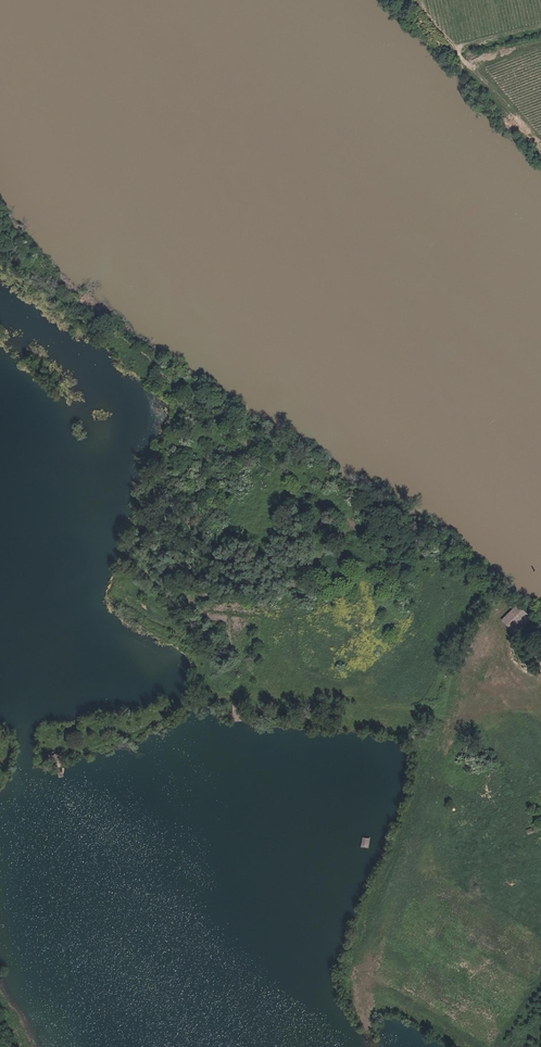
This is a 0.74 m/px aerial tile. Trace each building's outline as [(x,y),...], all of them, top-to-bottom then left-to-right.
[(521,628),(530,618),(514,603),(500,619),(511,629),(516,624),(521,628)]
